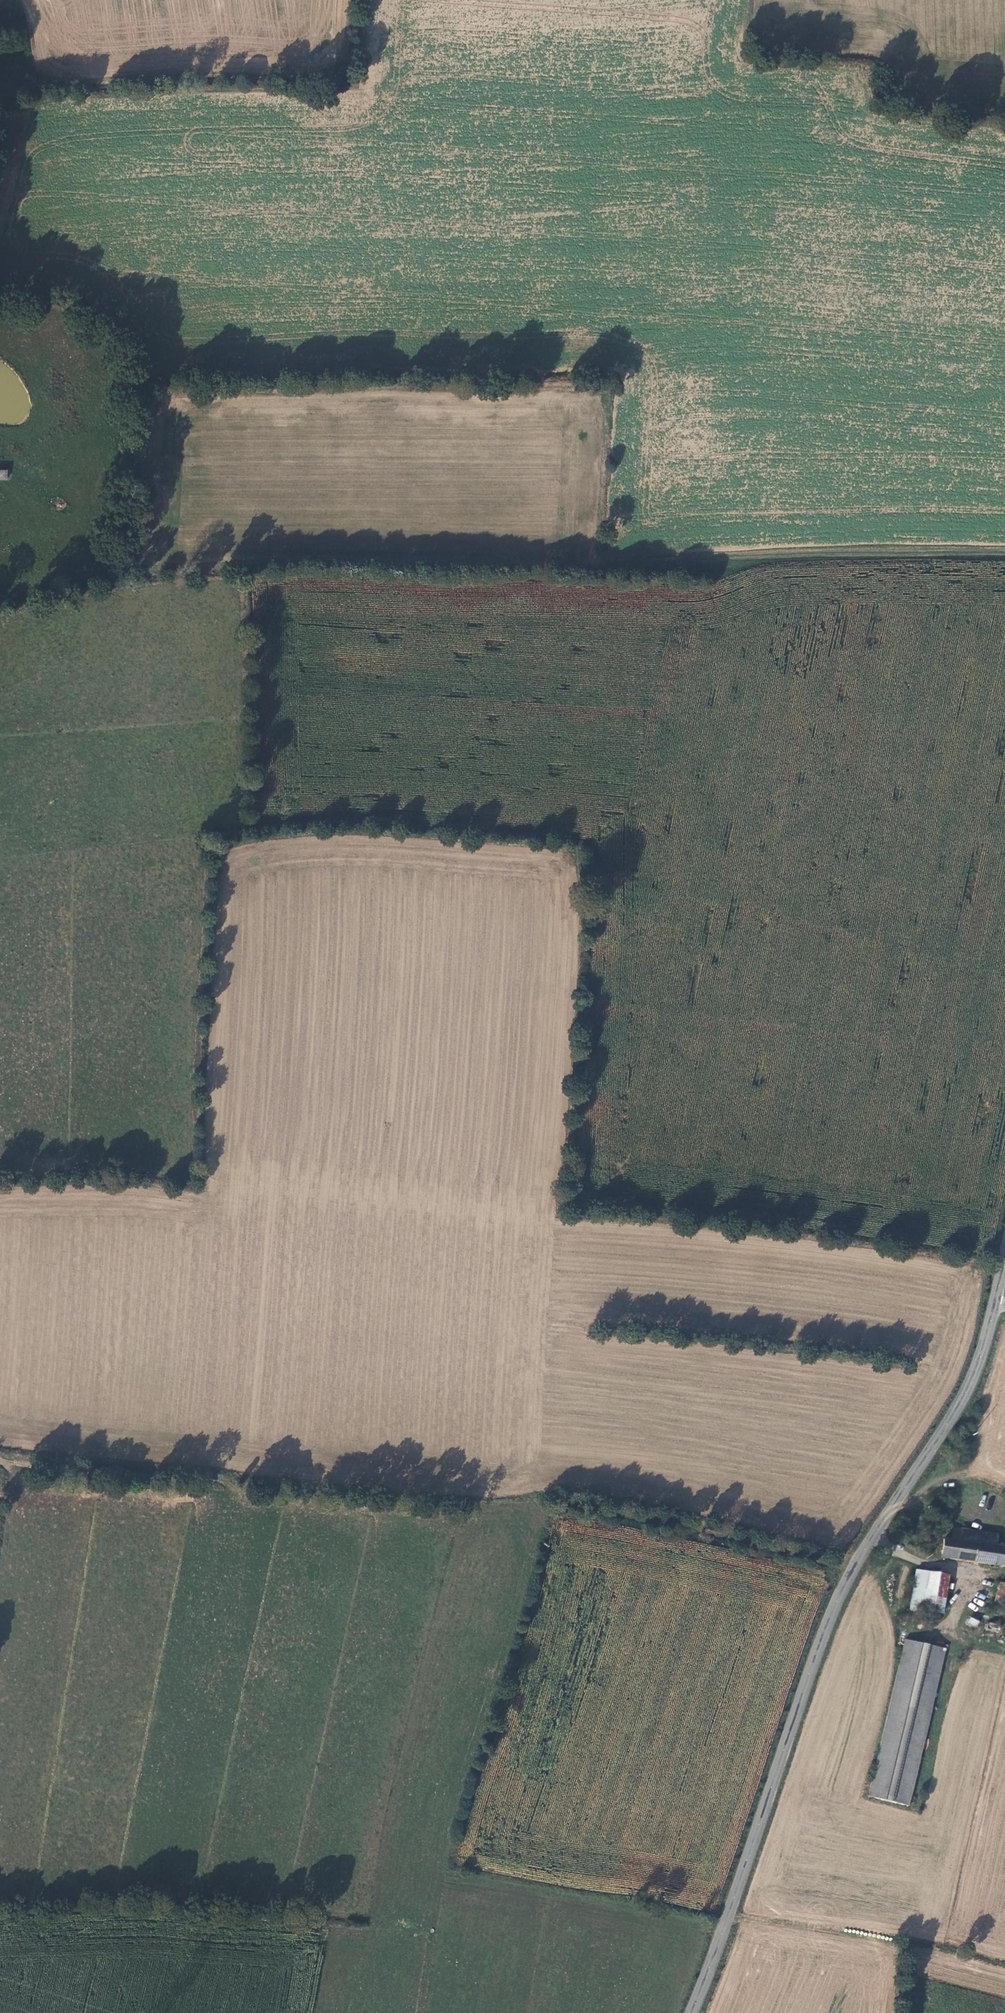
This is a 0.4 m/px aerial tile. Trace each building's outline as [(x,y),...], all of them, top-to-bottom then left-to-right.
[(993,1565),(1004,1567),(1004,1548),(996,1547),(991,1546),(993,1533),(976,1530),(957,1527),(957,1532),(948,1532),(947,1540),(941,1540),(938,1557),(993,1565)] [(909,1608),(922,1610),(928,1573),(915,1571),(909,1608)] [(947,1576),(928,1573),(922,1610),(942,1613),(947,1576)] [(993,1601),(1004,1604),(1004,1582),(999,1581),(993,1601)] [(983,1621),(969,1619),(968,1626),(982,1630),(982,1627),(983,1621)] [(906,1641),(864,1798),(903,1808),(945,1651),(906,1641)]
